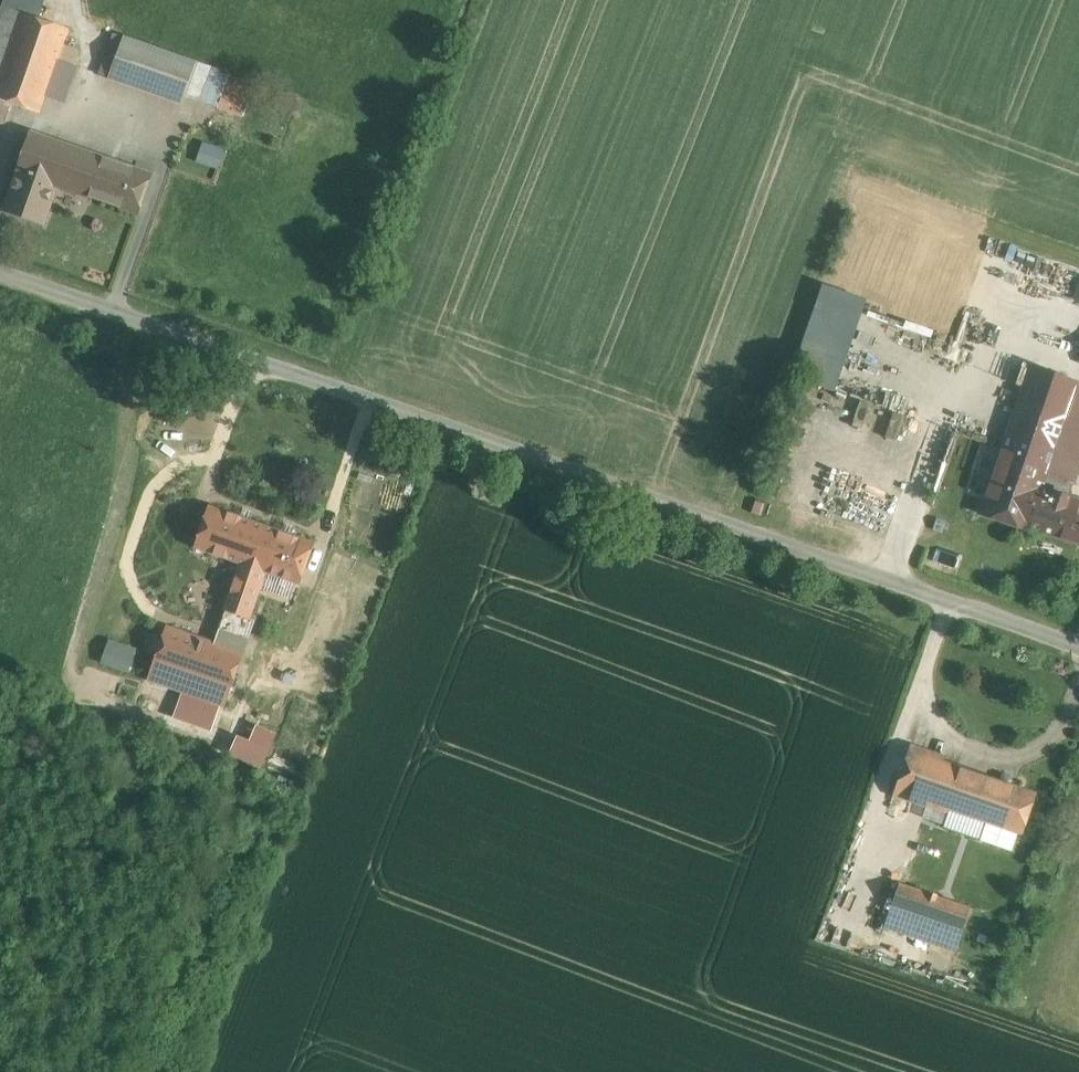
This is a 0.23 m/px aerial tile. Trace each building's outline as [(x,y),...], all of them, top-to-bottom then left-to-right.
[(3,7),(36,18),(42,0),(5,0),(3,7)] [(3,7),(0,15),(0,99),(9,102),(38,112),(67,28),(36,18),(3,7)] [(173,54),(122,36),(107,77),(158,95),(161,87),(173,54)] [(196,62),(173,54),(161,87),(184,95),(196,62)] [(211,68),(196,62),(184,95),(199,100),(211,68)] [(238,86),(226,81),(217,107),(242,116),(249,97),(236,92),(238,86)] [(0,99),(0,122),(2,123),(9,102),(0,99)] [(90,153),(30,133),(17,171),(56,185),(77,192),(90,153)] [(219,167),(224,146),(200,140),(195,161),(219,167)] [(151,174),(103,157),(103,158),(90,153),(77,192),(138,213),(151,174)] [(56,185),(17,171),(4,209),(43,223),(56,185)] [(833,391),(862,295),(817,282),(788,377),(833,391)] [(1026,367),(976,514),(1025,531),(1027,527),(1040,488),(1065,497),(1070,483),(1044,475),(1053,448),(1075,383),(1026,367)] [(1053,448),(1044,475),(1070,483),(1078,457),(1078,456),(1053,448)] [(1040,488),(1027,527),(1078,545),(1078,542),(1078,502),(1065,497),(1040,488)] [(279,530),(211,507),(198,544),(243,560),(226,608),(248,616),(249,615),(266,566),(279,530)] [(313,543),(279,530),(266,566),(300,578),(313,543)] [(248,616),(226,608),(213,645),(242,656),(256,618),(249,615),(248,616)] [(213,645),(169,628),(151,676),(224,703),(242,656),(213,645)] [(227,752),(261,766),(276,731),(254,721),(246,739),(235,734),(227,752)] [(959,768),(907,750),(892,793),(944,811),(946,804),(959,768)] [(959,768),(946,804),(985,818),(997,781),(959,768)] [(1031,792),(997,781),(985,818),(1018,829),(1031,792)] [(968,907),(896,882),(889,901),(961,927),(968,907)]
